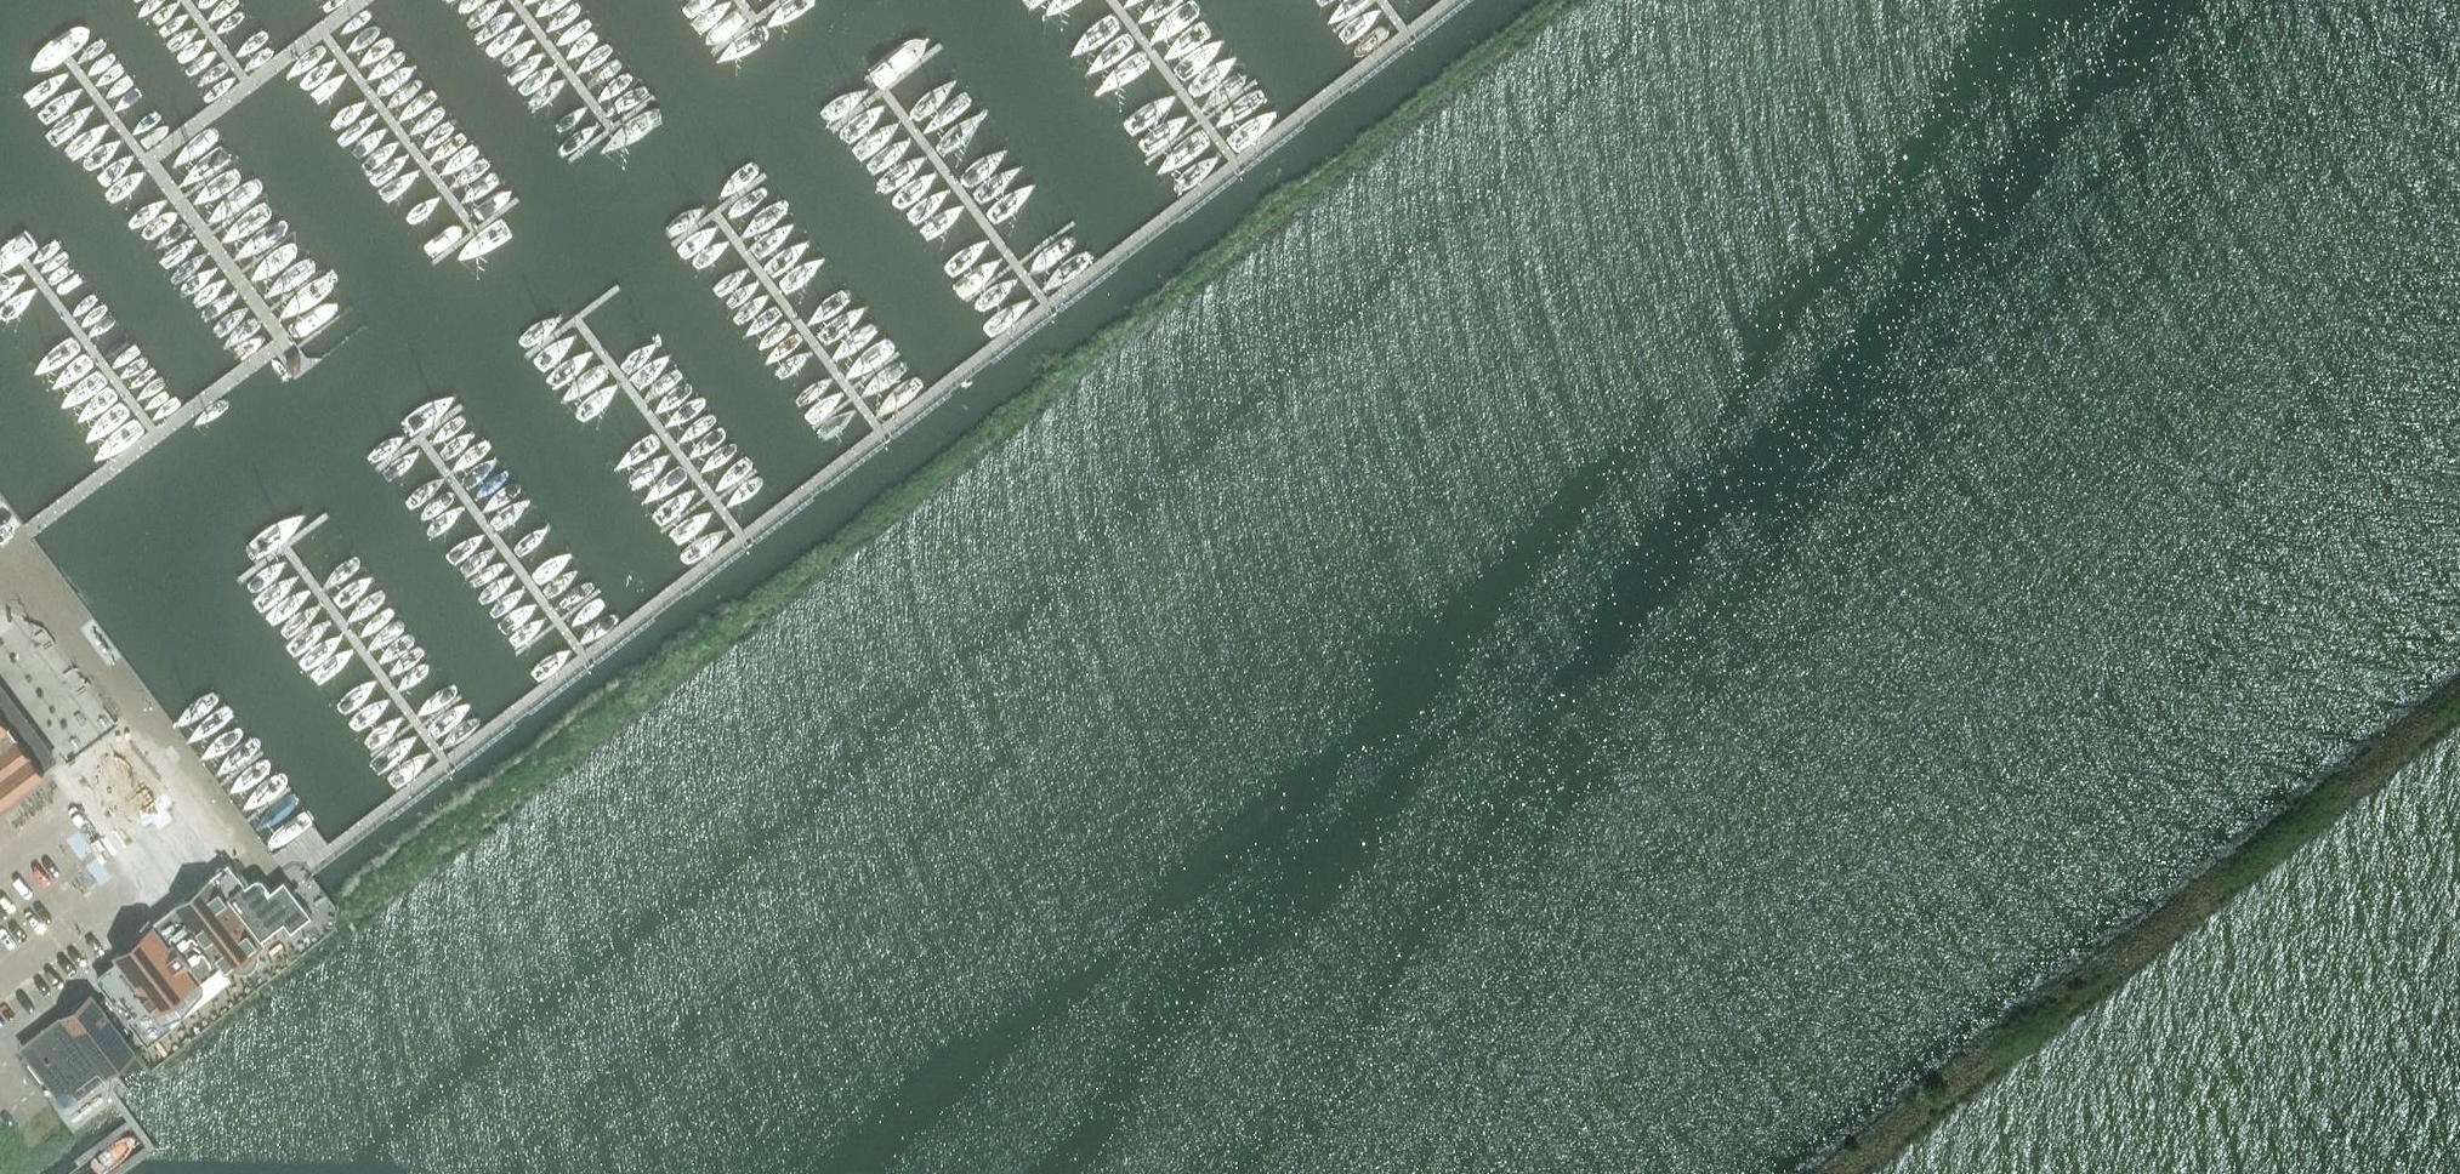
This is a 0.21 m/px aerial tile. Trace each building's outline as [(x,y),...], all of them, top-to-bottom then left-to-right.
[(40,660),(53,654),(37,621),(11,634),(22,658),(36,652),(40,660)] [(46,766),(0,705),(0,801),(46,766)] [(263,939),(285,922),(291,931),(313,913),(285,877),(265,892),(264,891),(267,887),(267,882),(264,878),(259,876),(254,878),(229,897),(212,875),(168,909),(175,917),(112,965),(145,1008),(215,955),(227,971),(234,965),(236,967),(240,969),(245,969),(250,968),(254,966),(257,962),(259,958),(259,954),(259,949),(258,947),(265,941),(263,939)] [(67,1110),(72,1110),(76,1108),(79,1104),(80,1100),(80,1095),(114,1069),(137,1052),(139,1050),(92,990),(20,1045),(58,1093),(56,1097),(57,1102),(59,1106),(62,1109),(67,1110)]
